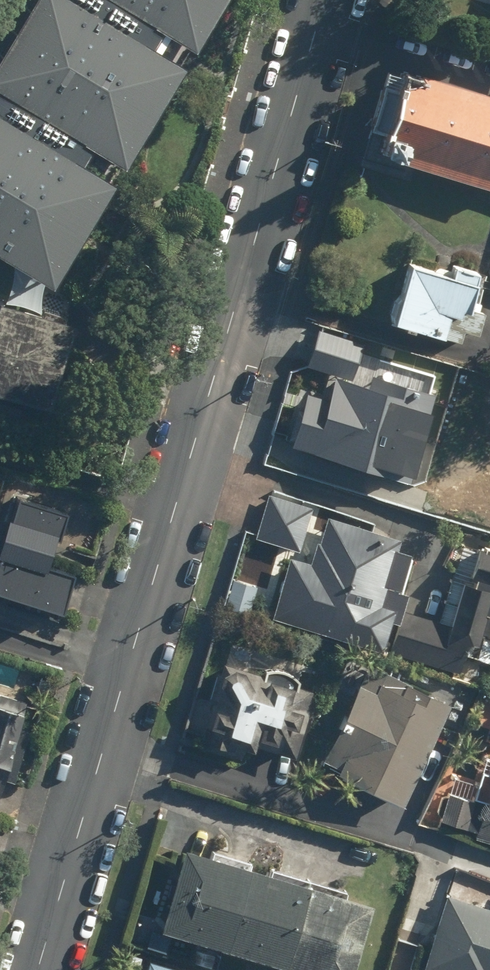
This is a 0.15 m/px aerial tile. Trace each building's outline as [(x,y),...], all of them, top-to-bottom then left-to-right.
[(0,48),(0,257),(51,287),(111,186),(78,166),(87,150),(121,170),(182,70),(148,50),(158,33),(192,53),(224,0),(29,0),(0,48)] [(393,44),(364,134),(489,175),(489,75),(393,44)] [(405,262),(390,322),(458,339),(460,331),(474,335),(481,309),(476,308),(478,300),(471,298),(478,270),(448,263),(446,272),(405,262)] [(0,305),(0,398),(48,411),(72,325),(0,305)] [(411,365),(407,378),(370,367),(363,392),(343,386),(328,437),(447,474),(459,435),(473,439),(489,389),(411,365)] [(268,492),(254,537),(298,551),(312,506),(268,492)] [(56,626),(72,573),(50,566),(66,513),(15,498),(0,549),(0,609),(56,626)] [(288,552),(270,613),(380,646),(388,619),(396,621),(398,612),(405,591),(398,589),(409,553),(392,548),(395,536),(326,516),(313,560),(288,552)] [(448,579),(436,623),(410,615),(398,612),(387,652),(390,652),(458,672),(463,654),(489,662),(489,546),(460,537),(448,579)] [(264,668),(263,673),(220,660),(219,659),(194,742),(247,758),(252,743),(294,756),(315,688),(298,683),(299,679),(298,678),(297,677),(296,676),(295,675),(294,674),(293,674),(292,673),(291,672),(290,672),(289,671),(288,670),(287,670),(286,670),(285,669),(283,669),(282,668),(281,668),(280,668),(279,668),(278,667),(276,667),(275,667),(274,667),(273,667),(272,667),(271,667),(269,667),(268,668),(267,668),(266,668),(265,668),(264,668)] [(319,763),(398,803),(449,699),(371,659),(319,763)] [(29,709),(0,698),(0,790),(29,709)] [(440,821),(489,838),(489,755),(485,754),(476,779),(456,773),(440,821)] [(223,948),(296,969),(351,969),(371,904),(183,848),(158,929),(210,944),(206,958),(219,962),(223,948)] [(421,969),(489,969),(489,904),(445,890),(421,969)]
